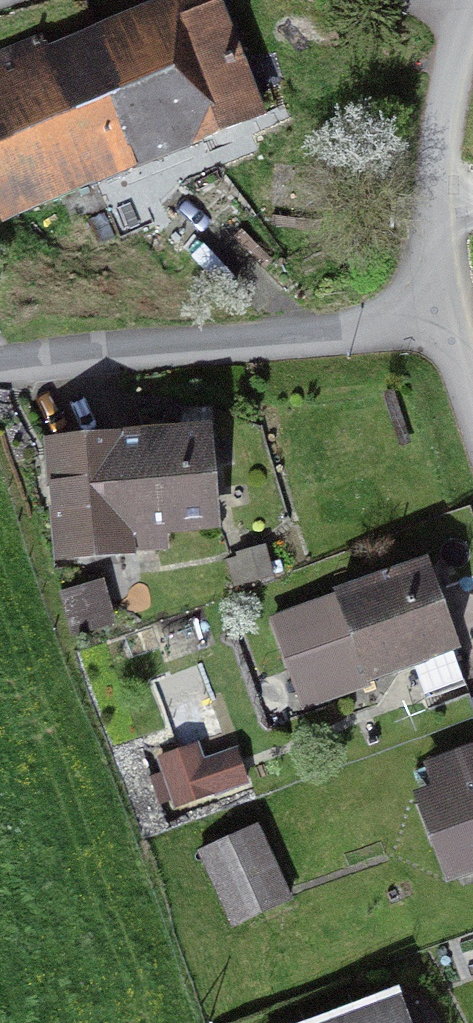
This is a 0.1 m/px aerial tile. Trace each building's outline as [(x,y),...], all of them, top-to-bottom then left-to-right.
[(0,76),(0,204),(4,214),(250,116),(204,0),(192,0),(0,76)] [(216,417),(119,425),(129,545),(226,538),(216,417)] [(129,545),(119,425),(51,430),(61,551),(129,545)] [(422,575),(275,625),(300,699),(447,648),(422,575)] [(79,630),(115,621),(103,578),(67,588),(79,630)] [(428,768),(464,877),(472,874),(472,754),(428,768)] [(285,904),(254,832),(199,856),(230,928),(285,904)] [(386,995),(297,1022),(400,1022),(386,995)]
